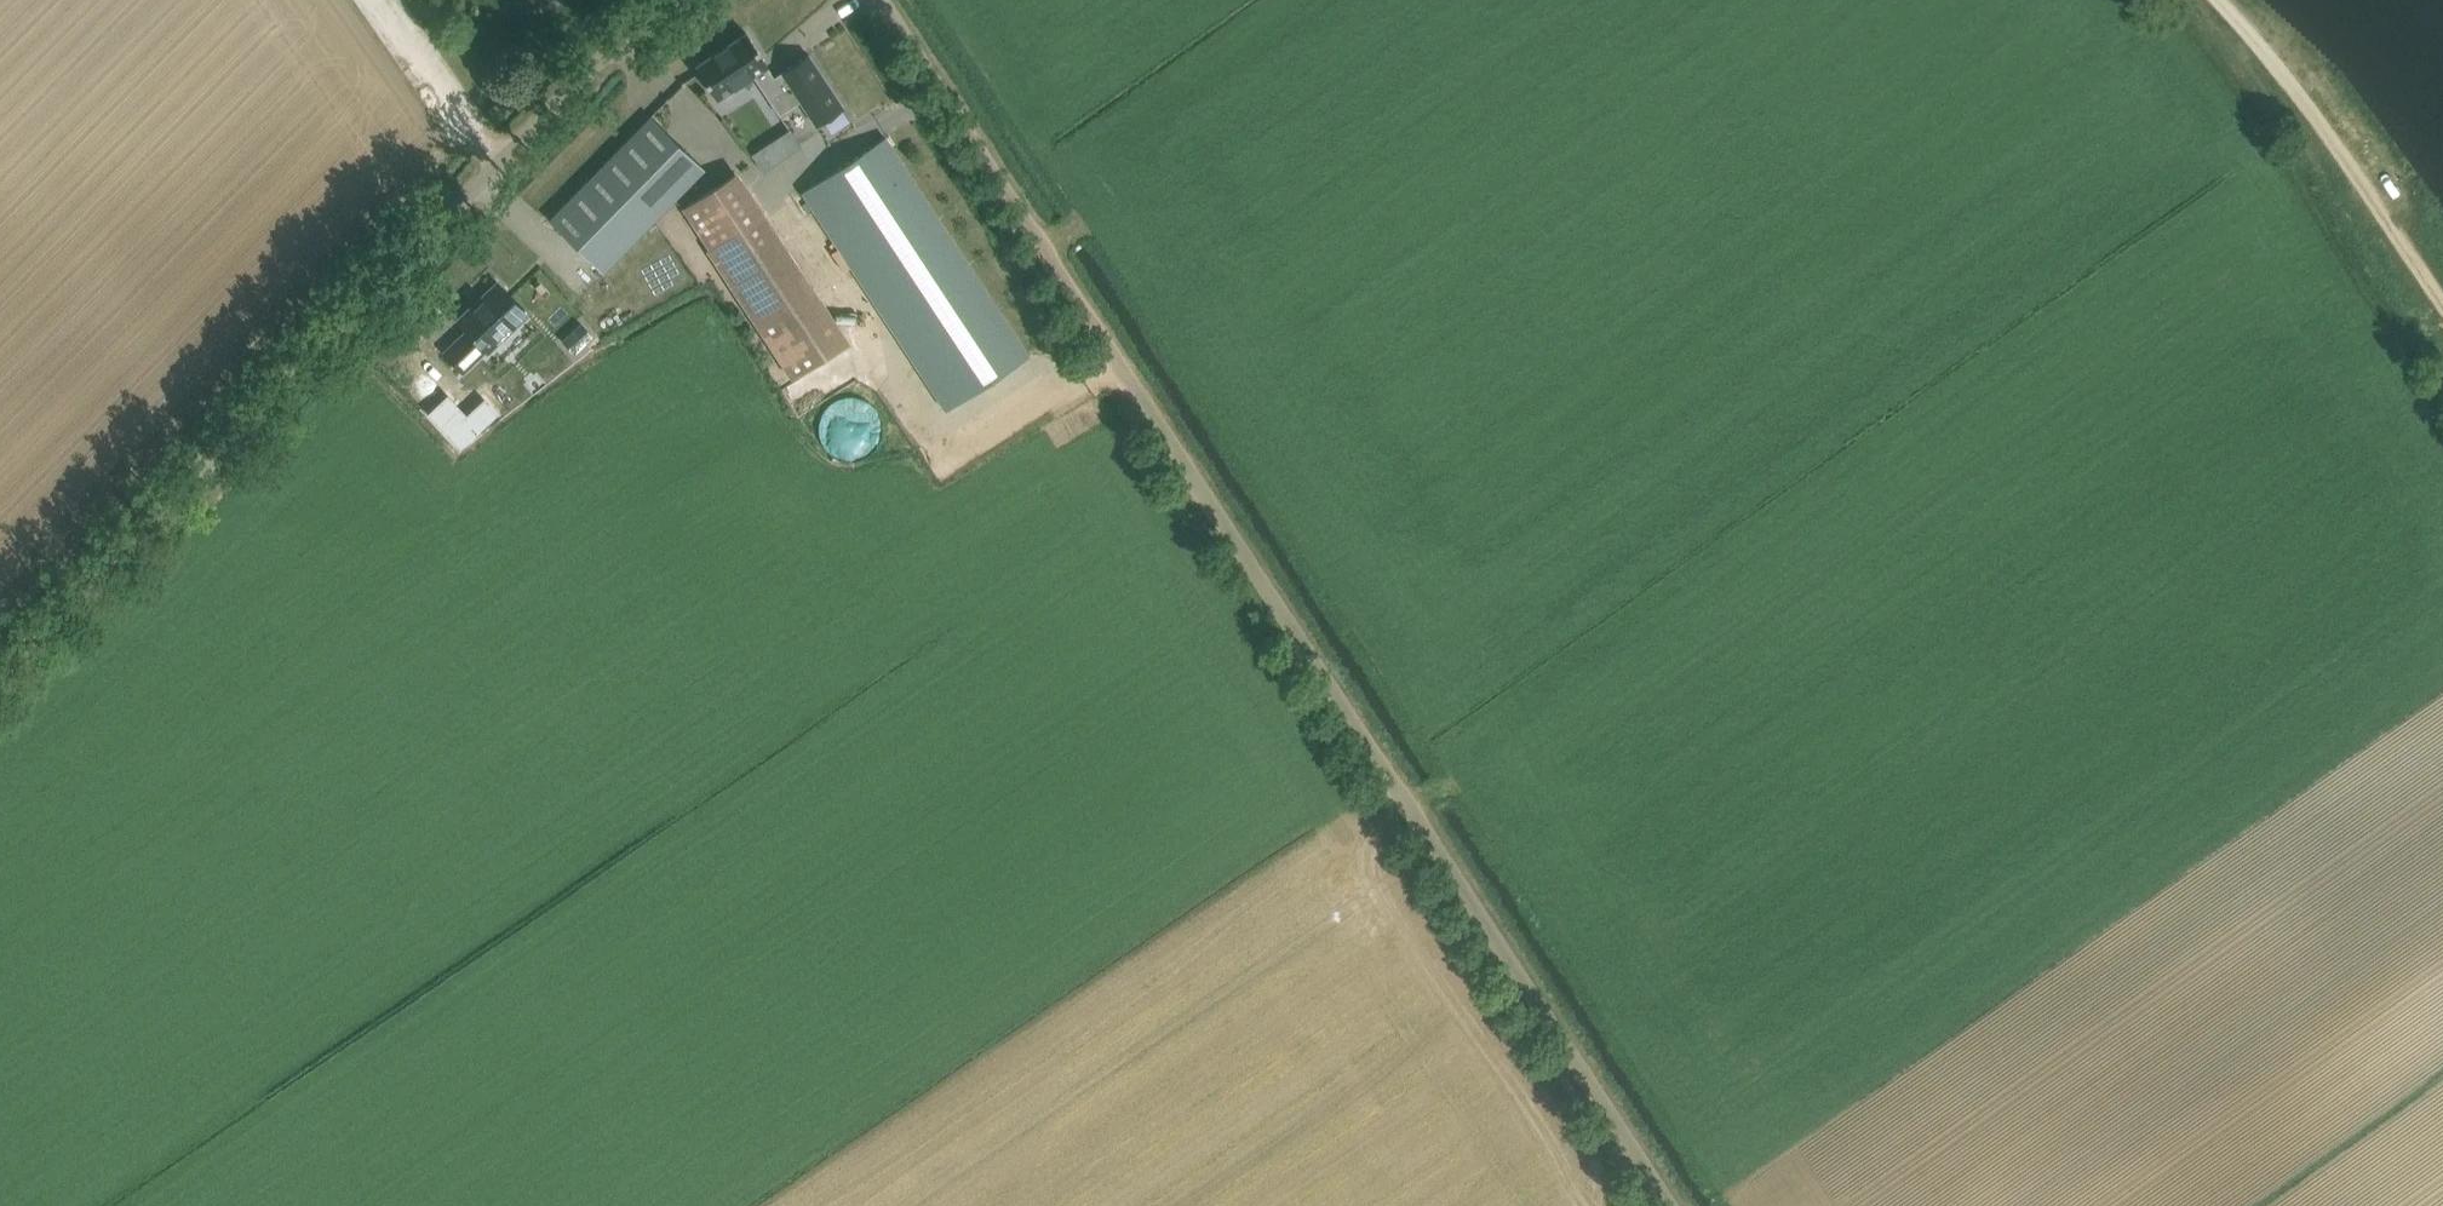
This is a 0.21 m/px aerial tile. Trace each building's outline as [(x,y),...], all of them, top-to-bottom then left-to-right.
[(791,86),(784,75),(776,80),(767,66),(768,65),(746,32),(745,33),(728,44),(714,53),(714,54),(697,65),(697,64),(696,65),(717,99),(753,75),(770,100),(791,86)] [(791,86),(770,100),(779,115),(799,101),(801,100),(816,124),(817,125),(844,107),(843,106),(809,56),(810,55),(809,54),(781,72),(782,73),(783,73),(784,75),(791,86)] [(651,115),(549,219),(603,272),(705,169),(651,115)] [(910,174),(909,174),(886,138),(802,193),(825,229),(819,233),(833,256),(840,251),(944,411),(958,403),(1029,354),(910,174)] [(851,340),(738,170),(682,207),(709,247),(706,249),(791,378),(851,340)] [(527,314),(514,300),(497,283),(459,319),(468,329),(445,351),(464,370),(487,349),(488,350),(527,314)] [(574,352),(588,338),(578,328),(582,324),(564,341),(574,352)]
